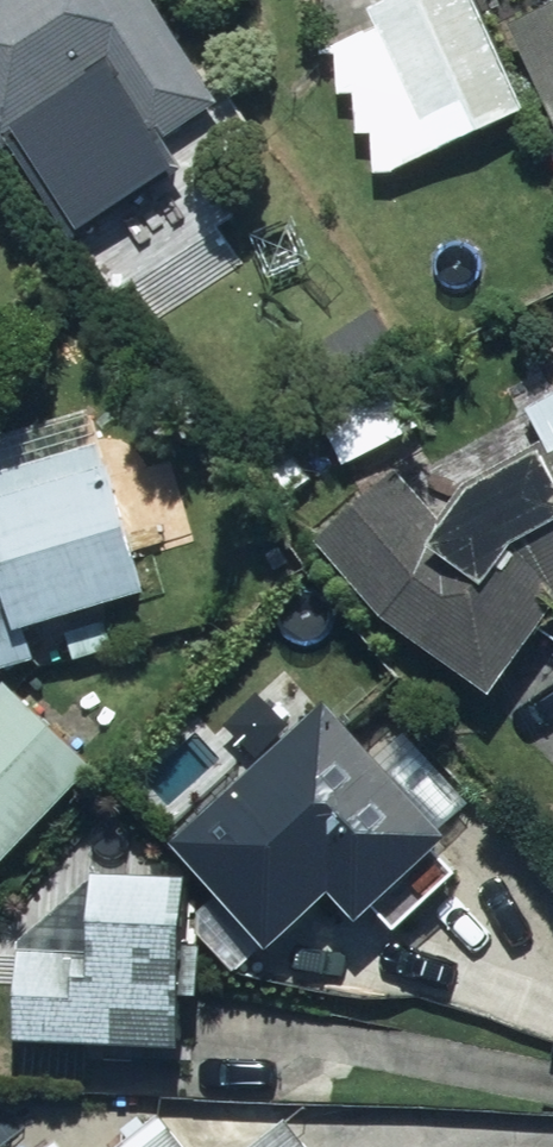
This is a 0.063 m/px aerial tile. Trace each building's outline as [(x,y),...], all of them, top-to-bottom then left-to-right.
[(5,148),(15,162),(50,139),(42,126),(103,84),(150,154),(220,107),(148,0),(0,0),(0,152),(5,148)] [(325,56),(375,179),(524,117),(475,0),(459,0),(325,56)] [(509,28),(552,124),(552,8),(509,28)] [(36,663),(28,635),(142,604),(89,413),(0,437),(0,673),(36,663)] [(380,626),(497,697),(552,604),(552,454),(458,498),(441,519),(396,473),(335,531),(392,600),(380,626)] [(254,772),(169,847),(213,897),(187,920),(236,975),(322,899),(348,929),(366,912),(391,941),(458,882),(433,855),(444,845),(322,706),(314,713),(291,686),(228,742),(254,772)] [(88,771),(0,689),(0,866),(88,771)] [(176,1053),(183,881),(89,876),(19,945),(15,1046),(176,1053)] [(153,1116),(114,1146),(178,1146),(153,1116)] [(291,1123),(260,1146),(310,1146),(291,1123)] [(58,1137),(45,1146),(67,1146),(58,1137)]
